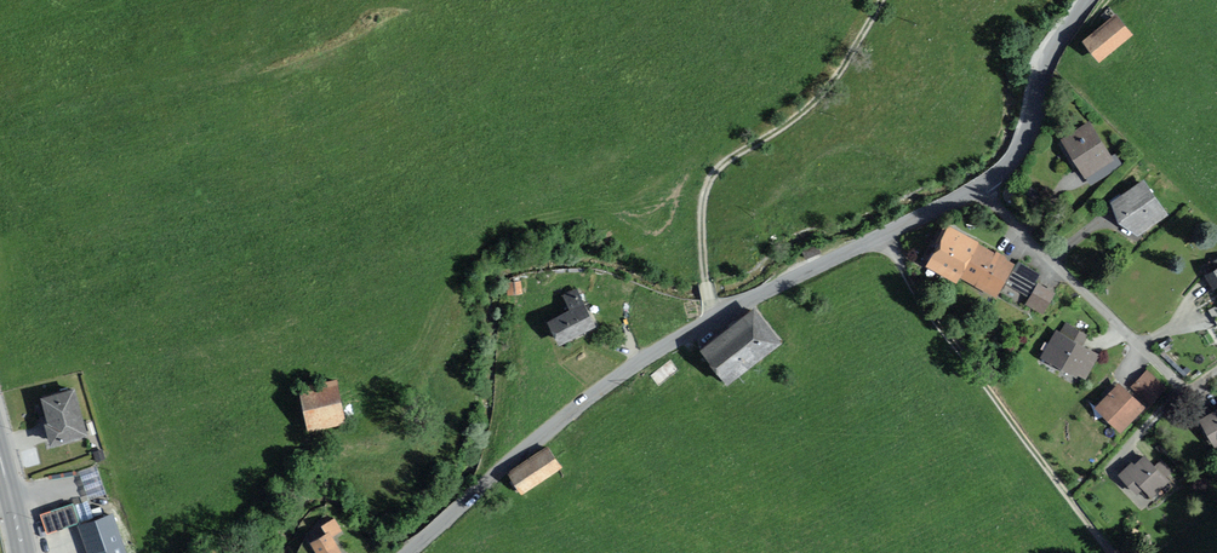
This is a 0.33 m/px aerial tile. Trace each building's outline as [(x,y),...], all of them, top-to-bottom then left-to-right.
[(1110,14),(1075,41),(1092,62),(1126,35),(1110,14)] [(1054,137),(1077,178),(1108,160),(1085,120),(1054,137)] [(1139,180),(1106,203),(1130,237),(1163,213),(1139,180)] [(1007,263),(939,226),(918,266),(949,282),(952,276),(989,296),(1007,263)] [(1216,302),(1216,257),(1208,262),(1210,267),(1200,272),(1216,302)] [(1034,272),(1016,263),(1002,291),(1021,300),(1034,272)] [(1049,293),(1035,285),(1024,305),(1038,313),(1049,293)] [(591,326),(573,289),(558,296),(564,307),(538,320),(551,346),(591,326)] [(775,343),(747,308),(693,350),(720,385),(775,343)] [(1084,335),(1062,323),(1057,332),(1052,329),(1036,358),(1071,378),(1073,374),(1080,378),(1093,355),(1078,346),(1084,335)] [(1163,390),(1144,371),(1128,386),(1147,406),(1163,390)] [(89,423),(77,376),(43,385),(50,411),(48,412),(53,432),(89,423)] [(305,435),(345,428),(336,382),(296,390),(305,435)] [(1140,408),(1114,383),(1089,408),(1115,433),(1140,408)] [(1195,420),(1211,447),(1216,444),(1216,408),(1195,420)] [(505,474),(519,496),(558,471),(544,449),(505,474)] [(1152,468),(1141,456),(1131,465),(1128,462),(1114,475),(1132,496),(1140,490),(1147,498),(1165,482),(1163,479),(1170,472),(1160,460),(1152,468)] [(80,514),(74,495),(44,504),(50,524),(80,514)] [(115,507),(80,519),(92,552),(130,552),(115,507)] [(330,518),(315,527),(319,533),(305,541),(312,552),(339,552),(329,537),(338,532),(330,518)]
